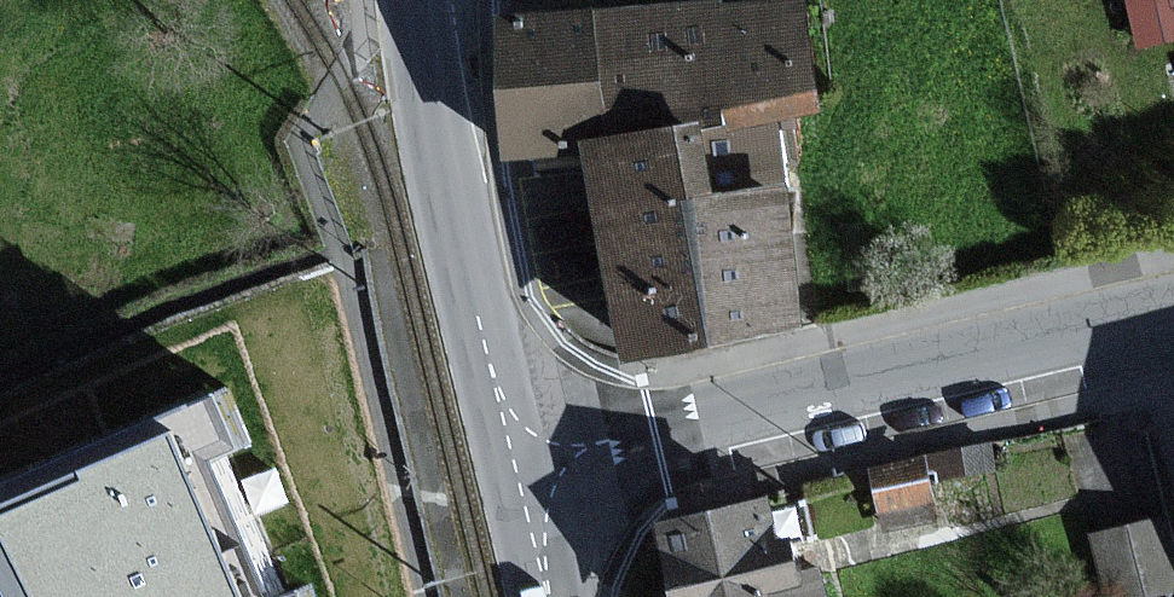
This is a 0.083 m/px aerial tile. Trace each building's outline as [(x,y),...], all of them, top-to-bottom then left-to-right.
[(622,135),(718,124),(821,112),(808,0),(690,0),(607,10),(622,135)] [(622,135),(607,10),(506,21),(520,147),(594,138),(622,135)] [(718,124),(622,135),(594,138),(597,156),(631,350),(812,318),(789,184),(730,194),(718,124)] [(206,417),(0,494),(0,592),(2,596),(273,596),(206,417)] [(670,521),(689,596),(830,596),(825,577),(801,582),(780,495),(670,521)] [(1085,535),(1099,596),(1166,596),(1173,595),(1173,581),(1160,518),(1085,535)]
